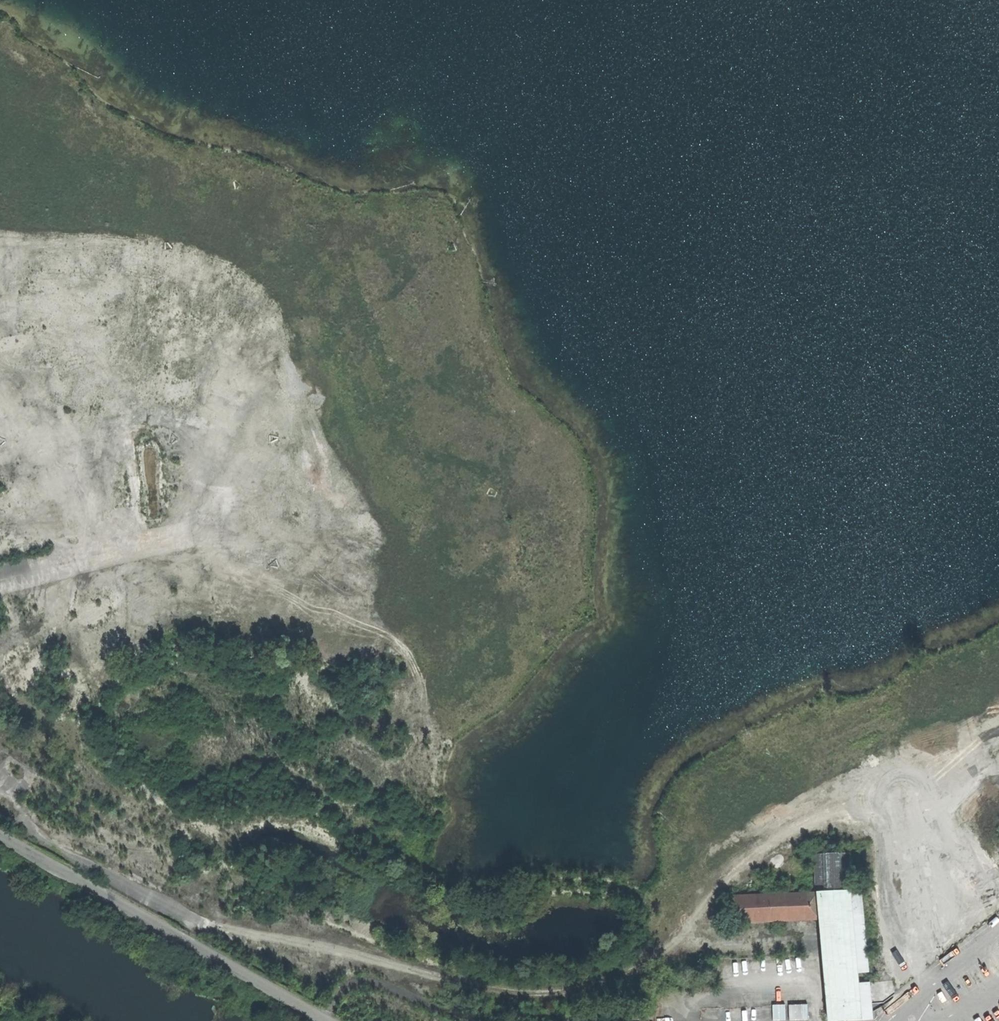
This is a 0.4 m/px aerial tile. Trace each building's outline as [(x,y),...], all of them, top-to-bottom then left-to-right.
[(872,1020),(869,984),(857,985),(857,973),(868,972),(861,890),(851,890),(850,853),(814,854),(816,893),(719,896),(720,923),(821,920),(830,1020),(855,1020),(872,1020)] [(785,1020),(784,1002),(773,1002),(774,1020),(780,1020),(785,1020)]
